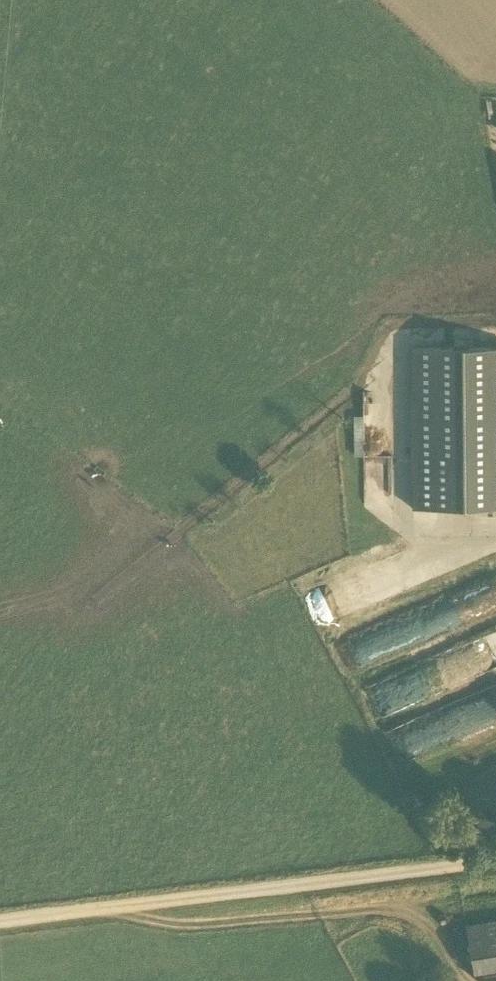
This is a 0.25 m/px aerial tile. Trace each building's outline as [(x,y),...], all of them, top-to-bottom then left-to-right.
[(410,348),(412,509),(495,508),(495,347),(410,348)] [(495,969),(495,920),(466,925),(474,973),(495,969)]
